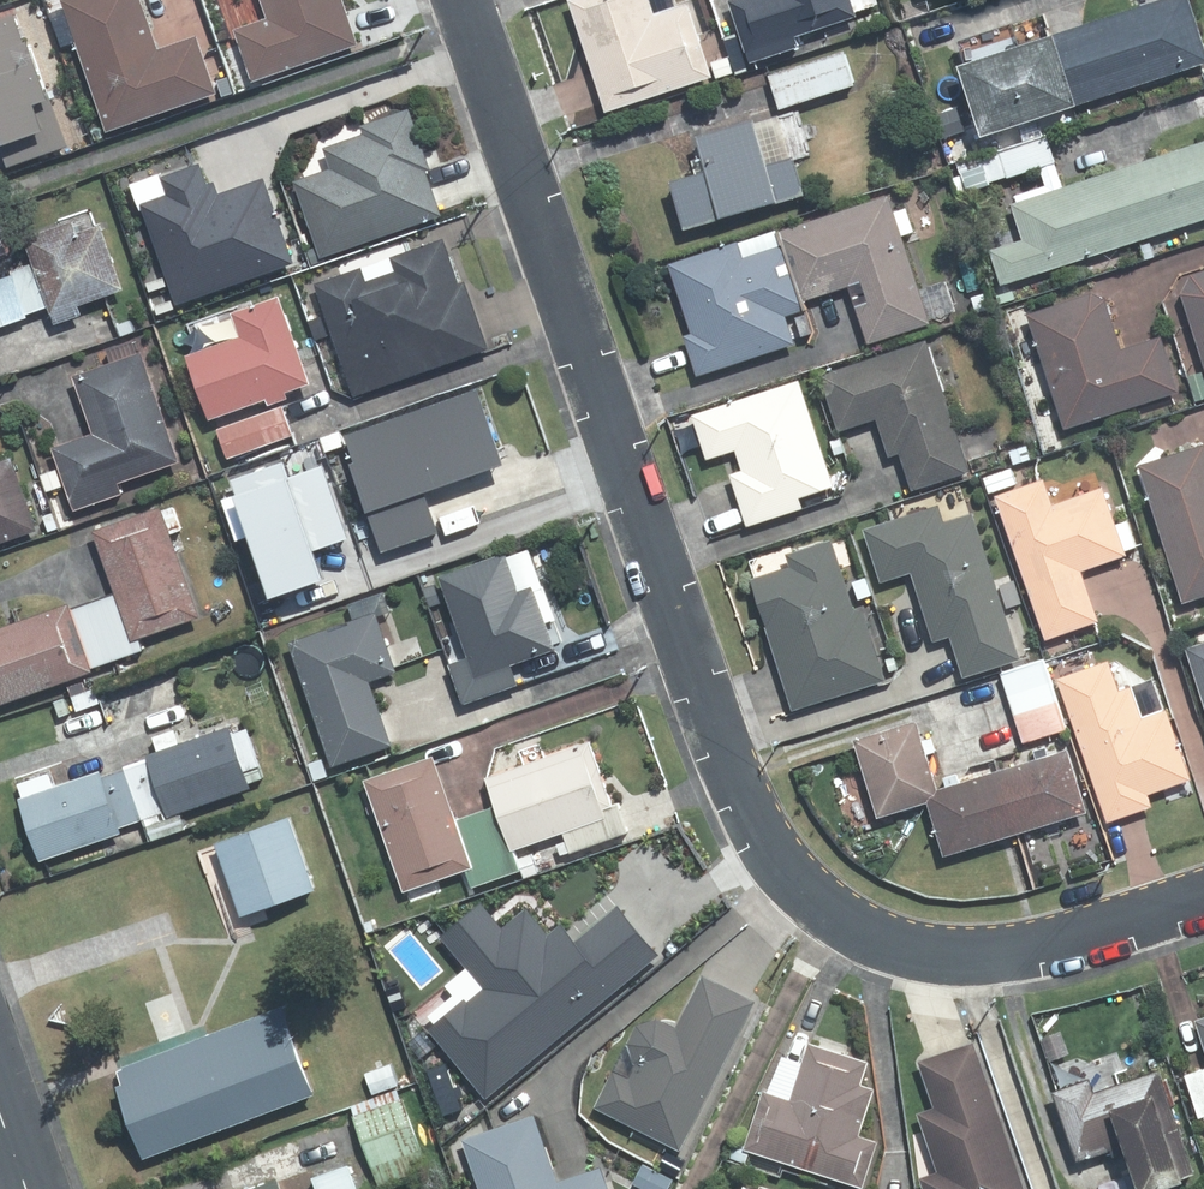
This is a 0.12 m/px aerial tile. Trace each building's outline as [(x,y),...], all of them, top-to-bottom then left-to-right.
[(112,133),(222,95),(201,36),(162,50),(144,0),(66,0),(112,133)] [(239,32),(257,84),(363,46),(347,0),(266,0),(273,19),(239,32)] [(612,108),(718,72),(694,0),(693,0),(660,11),(657,0),(576,0),(612,108)] [(862,12),(858,0),(737,0),(756,58),(803,43),(799,32),(862,12)] [(1089,96),(1203,60),(1203,22),(1197,0),(1150,0),(1067,27),(1089,96)] [(20,15),(0,23),(0,132),(14,169),(74,146),(39,44),(31,47),(20,15)] [(1067,27),(970,59),(993,129),(1089,96),(1067,27)] [(849,47),(774,71),(785,104),(860,80),(849,47)] [(730,49),(714,55),(719,71),(736,66),(730,49)] [(734,55),(740,72),(751,68),(745,50),(734,55)] [(933,70),(947,114),(967,108),(954,63),(933,70)] [(715,165),(677,176),(691,224),(813,188),(801,150),(773,158),(760,115),(705,131),(715,165)] [(1052,130),(963,161),(971,187),(1061,157),(1052,130)] [(951,142),(956,158),(982,151),(978,135),(951,142)] [(294,136),(247,152),(281,246),(386,208),(363,144),(304,166),(294,136)] [(1120,166),(1142,235),(1203,215),(1203,139),(1120,166)] [(1029,235),(995,246),(1007,280),(1142,235),(1120,166),(1017,200),(1029,235)] [(787,239),(806,296),(855,281),(873,339),(936,319),(894,190),(783,225),(787,239)] [(17,267),(17,270),(31,309),(53,301),(60,317),(86,308),(84,300),(128,285),(106,220),(82,228),(78,216),(30,233),(39,259),(17,267)] [(236,225),(205,236),(224,290),(278,271),(267,240),(244,248),(236,225)] [(447,236),(320,280),(359,391),(492,345),(469,278),(463,280),(447,236)] [(790,312),(808,306),(806,296),(787,239),(747,251),(742,236),(674,257),(696,329),(690,330),(702,370),(798,339),(790,312)] [(1155,237),(1144,241),(1150,255),(1161,252),(1155,237)] [(210,261),(172,275),(182,302),(219,288),(210,261)] [(1187,290),(1203,342),(1203,267),(1198,269),(1187,290)] [(17,270),(0,275),(0,324),(32,312),(31,309),(17,270)] [(1010,283),(995,288),(999,299),(1014,294),(1010,283)] [(1097,289),(1033,309),(1070,424),(1184,387),(1166,332),(1128,345),(1112,296),(1097,289)] [(993,306),(988,290),(974,294),(979,310),(993,306)] [(285,292),(239,308),(247,331),(192,352),(215,414),(273,393),(276,400),(295,393),(292,386),(317,378),(285,292)] [(323,314),(311,317),(318,337),(329,334),(323,314)] [(120,321),(124,333),(137,329),(133,316),(120,321)] [(931,337),(826,372),(844,426),(881,414),(894,453),(904,449),(917,486),(974,467),(931,337)] [(99,427),(58,442),(80,505),(126,488),(123,478),(185,456),(147,348),(79,372),(99,427)] [(1200,398),(1203,397),(1203,369),(1192,373),(1200,398)] [(750,466),(737,471),(754,521),(806,503),(803,492),(837,480),(803,376),(699,410),(713,454),(743,444),(750,466)] [(512,457),(486,382),(352,429),(362,456),(358,457),(390,547),(444,529),(429,486),(512,457)] [(286,401),(221,426),(231,455),(297,431),(286,401)] [(1040,424),(1047,451),(1072,444),(1064,418),(1040,424)] [(1180,419),(1156,427),(1161,443),(1185,434),(1180,419)] [(843,435),(831,439),(836,454),(848,449),(843,435)] [(1189,598),(1203,593),(1203,442),(1145,460),(1189,598)] [(1030,443),(1012,449),(1015,461),(1034,455),(1030,443)] [(42,527),(16,451),(0,456),(0,541),(42,527)] [(1016,465),(987,474),(993,489),(1020,480),(1016,465)] [(61,467),(45,473),(50,488),(67,483),(61,467)] [(1086,567),(1132,551),(1107,482),(1058,500),(1048,474),(1001,491),(1053,635),(1105,617),(1086,567)] [(119,590),(98,598),(118,656),(149,645),(144,633),(204,612),(165,503),(97,527),(119,590)] [(943,503),(870,526),(887,578),(916,568),(938,637),(955,631),(968,673),(1024,654),(977,509),(948,517),(943,503)] [(56,510),(46,514),(51,530),(62,527),(56,510)] [(361,526),(294,551),(304,578),(283,585),(290,605),(378,574),(361,526)] [(836,536),(793,550),(797,563),(756,576),(796,704),(889,674),(867,604),(858,607),(836,536)] [(512,547),(446,571),(482,671),(512,660),(516,669),(493,677),(497,689),(569,663),(552,617),(563,612),(547,569),(523,577),(512,547)] [(1015,579),(1002,584),(1010,605),(1023,601),(1015,579)] [(97,668),(96,665),(118,656),(98,598),(75,606),(73,599),(0,625),(0,702),(97,668)] [(296,640),(336,761),(396,741),(374,677),(400,667),(381,610),(296,640)] [(1190,644),(1203,688),(1203,639),(1190,644)] [(135,653),(119,659),(124,674),(141,668),(135,653)] [(1048,656),(1006,669),(1029,739),(1070,725),(1048,656)] [(1063,674),(1113,818),(1158,801),(1154,789),(1195,774),(1171,707),(1148,715),(1136,682),(1124,686),(1113,657),(1063,674)] [(70,681),(74,692),(89,686),(85,675),(70,681)] [(484,683),(466,688),(469,700),(487,694),(484,683)] [(98,685),(74,693),(81,710),(104,700),(98,685)] [(69,697),(58,700),(63,715),(73,711),(69,697)] [(1076,745),(945,785),(924,716),(860,736),(884,812),(935,797),(951,850),(1095,807),(1076,745)] [(154,758),(130,766),(147,815),(171,806),(173,813),(255,784),(234,722),(152,751),(154,758)] [(595,738),(493,775),(503,803),(482,812),(504,875),(527,867),(520,846),(570,828),(577,849),(633,829),(624,801),(618,803),(595,738)] [(504,875),(482,812),(463,819),(439,752),(370,777),(409,887),(473,864),(480,884),(504,875)] [(333,774),(326,756),(312,761),(318,779),(333,774)] [(125,822),(147,815),(130,766),(108,774),(105,768),(24,797),(45,857),(127,829),(125,822)] [(222,839),(248,911),(321,884),(295,813),(222,839)] [(575,848),(571,837),(562,841),(566,851),(575,848)] [(536,850),(524,854),(532,874),(544,870),(536,850)] [(600,931),(627,922),(612,881),(572,895),(564,872),(435,916),(448,956),(528,929),(535,949),(524,954),(529,970),(509,977),(521,1013),(550,1003),(547,992),(613,970),(600,931)] [(643,1022),(633,1043),(638,1061),(643,1062),(635,1078),(620,1070),(603,1104),(685,1147),(760,1000),(708,974),(681,1027),(662,1017),(643,1022)] [(131,1081),(124,1084),(151,1154),(321,1091),(288,1005),(125,1066),(131,1081)] [(463,1031),(412,1049),(429,1101),(481,1084),(463,1031)] [(1046,1038),(1053,1057),(1070,1051),(1064,1032),(1046,1038)] [(769,1086),(750,1144),(868,1184),(883,1138),(864,1132),(880,1084),(866,1080),(874,1058),(815,1038),(796,1095),(769,1086)] [(980,1039),(925,1058),(941,1103),(924,1109),(945,1167),(928,1174),(933,1188),(1033,1188),(980,1039)] [(396,1060),(369,1069),(377,1092),(403,1082),(396,1060)] [(1154,1186),(1202,1170),(1166,1065),(1099,1089),(1094,1076),(1059,1088),(1083,1156),(1137,1138),(1154,1186)] [(1193,1070),(1203,1105),(1203,1067),(1193,1070)] [(408,1095),(359,1113),(383,1182),(433,1165),(408,1095)] [(488,1188),(615,1188),(606,1164),(564,1179),(541,1112),(470,1137),(488,1188)] [(747,1160),(753,1147),(738,1141),(732,1155),(747,1160)] [(637,1181),(653,1188),(670,1188),(677,1177),(648,1161),(637,1181)] [(354,1163),(319,1175),(324,1188),(363,1188),(354,1163)] [(253,1188),(288,1188),(284,1178),(253,1188)]
